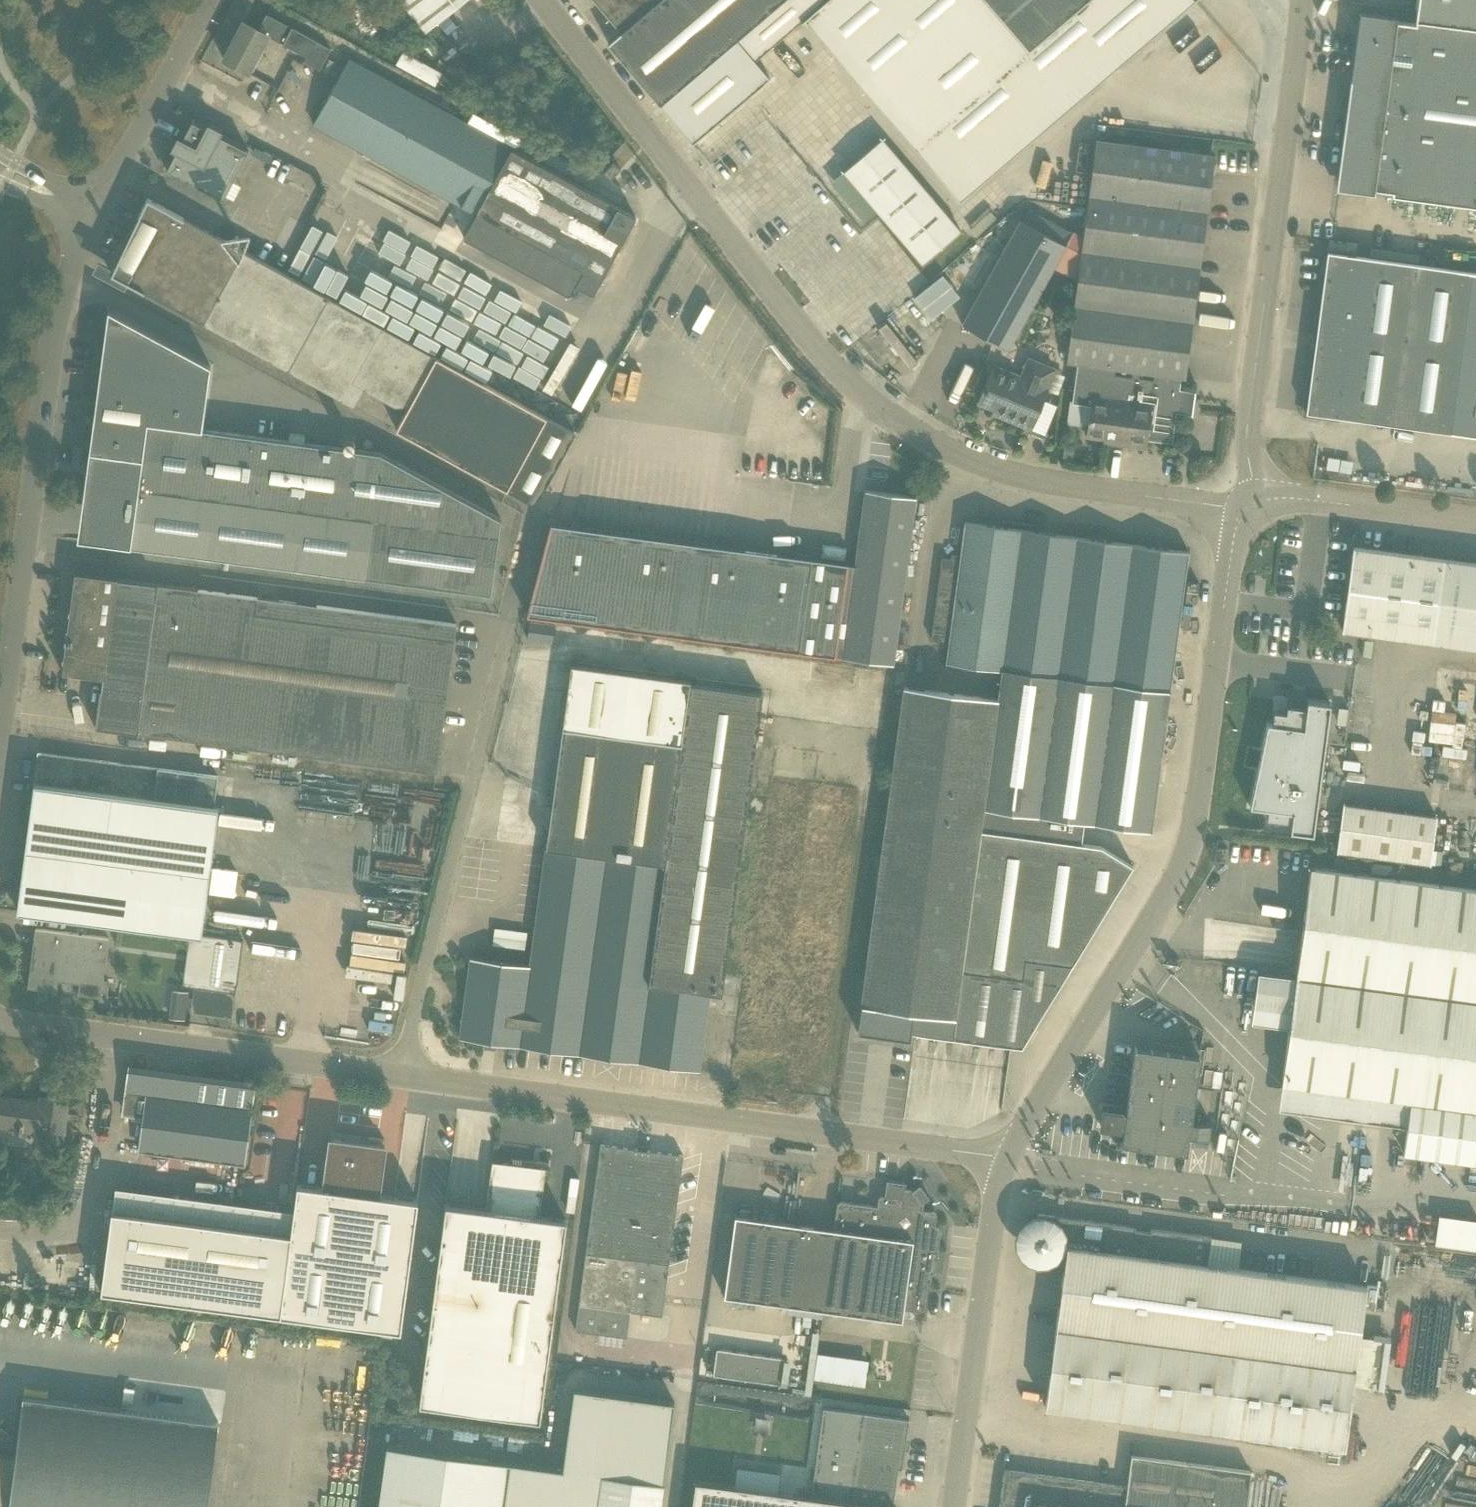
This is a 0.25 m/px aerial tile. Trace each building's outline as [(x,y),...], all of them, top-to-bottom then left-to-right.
[(426,30),(464,0),(402,0),(426,30)] [(747,97),(770,77),(754,59),(801,19),(802,20),(805,18),(959,200),(1194,0),(595,0),(621,31),(608,43),(693,142),(747,97)] [(1351,80),(1336,189),(1374,193),(1374,189),(1393,192),(1393,195),(1475,207),(1475,0),(1418,0),(1416,20),(1415,19),(1415,23),(1397,21),(1398,17),(1360,12),(1351,80)] [(330,75),(341,54),(266,13),(257,29),(243,21),(224,59),(249,72),(269,36),(307,55),(304,61),(330,75)] [(440,48),(429,32),(420,39),(432,54),(440,48)] [(635,218),(349,60),(314,123),(476,213),(462,238),(567,295),(573,285),(592,295),(635,218)] [(248,150),(218,135),(220,131),(209,126),(207,129),(192,121),(181,141),(178,139),(174,148),(177,150),(166,170),(223,199),(248,150)] [(880,139),(843,171),(923,264),(960,232),(880,139)] [(1097,142),(1083,239),(1077,280),(1066,364),(1078,365),(1115,368),(1132,371),(1139,372),(1154,374),(1179,377),(1185,378),(1215,156),(1097,142)] [(611,180),(621,169),(614,163),(604,173),(611,180)] [(126,280),(353,405),(363,387),(395,404),(409,403),(395,428),(535,505),(576,433),(431,352),(145,197),(132,225),(129,224),(120,241),(123,243),(112,266),(97,258),(92,268),(123,286),(126,280)] [(1069,245),(1074,234),(1030,208),(1023,220),(1069,245)] [(1010,352),(1056,268),(1069,245),(1023,220),(962,324),(1010,352)] [(1056,268),(1077,280),(1083,239),(1074,234),(1069,245),(1056,268)] [(1358,244),(1348,243),(1329,240),(1328,250),(1356,254),(1358,244)] [(1328,252),(1306,412),(1475,436),(1475,273),(1328,252)] [(431,253),(422,277),(442,285),(451,261),(431,253)] [(943,274),(915,297),(932,318),(960,296),(943,274)] [(491,318),(499,303),(455,282),(449,295),(472,306),(467,317),(491,329),(478,355),(496,364),(513,329),(491,318)] [(131,546),(491,594),(501,519),(380,453),(200,429),(209,363),(108,307),(89,452),(91,452),(89,464),(86,464),(85,476),(88,476),(84,504),(135,511),(131,546)] [(906,373),(916,365),(885,320),(867,332),(876,345),(884,340),(906,373)] [(1048,388),(1055,368),(1028,357),(1020,375),(994,362),(978,402),(1004,412),(1002,417),(1031,429),(1048,388)] [(1154,374),(1153,380),(1138,377),(1139,372),(1132,371),(1131,377),(1114,374),(1115,368),(1078,365),(1073,401),(1069,400),(1066,424),(1088,427),(1087,435),(1114,439),(1114,443),(1145,448),(1146,438),(1171,441),(1175,411),(1186,412),(1187,406),(1188,406),(1189,398),(1188,398),(1189,392),(1178,390),(1179,377),(1154,374)] [(552,524),(528,614),(840,657),(840,655),(891,662),(915,497),(866,490),(855,565),(697,543),(552,524)] [(952,559),(942,557),(931,639),(948,642),(946,661),(1001,669),(1020,529),(964,522),(959,562),(951,561),(952,559)] [(1058,677),(1077,537),(1020,529),(1001,669),(1058,677)] [(1133,544),(1077,537),(1058,677),(1114,684),(1133,544)] [(1114,684),(1170,692),(1189,552),(1133,544),(1114,684)] [(1475,649),(1475,564),(1353,547),(1342,630),(1475,649)] [(95,727),(436,772),(437,773),(457,623),(75,573),(70,610),(69,610),(68,614),(70,614),(68,629),(66,629),(66,633),(67,633),(66,640),(65,639),(65,643),(66,643),(64,657),(63,657),(62,661),(63,661),(62,672),(103,677),(102,689),(100,689),(95,727)] [(1196,603),(1199,582),(1188,581),(1185,601),(1196,603)] [(555,625),(530,621),(528,638),(552,642),(555,625)] [(689,684),(690,680),(571,664),(546,847),(530,966),(471,957),(460,1037),(699,1070),(710,991),(722,992),(746,812),(764,814),(766,798),(748,796),(762,694),(689,684)] [(1001,669),(998,698),(984,809),(1040,816),(1048,746),(1058,677),(1001,669)] [(1048,746),(1160,761),(1170,692),(1114,684),(1058,677),(1048,746)] [(904,686),(885,825),(980,838),(981,830),(1080,843),(1083,822),(984,809),(998,698),(904,686)] [(1291,822),(1290,831),(1313,834),(1330,704),(1307,700),(1307,701),(1291,699),(1290,706),(1287,706),(1286,713),(1274,711),(1272,724),(1267,723),(1250,807),(1268,809),(1267,819),(1291,822)] [(1040,816),(1083,822),(1151,831),(1160,761),(1048,746),(1040,816)] [(28,831),(211,856),(217,810),(212,809),(216,779),(38,752),(28,831)] [(808,779),(805,802),(830,806),(831,797),(809,794),(810,787),(844,791),(845,784),(808,779)] [(1340,802),(1335,851),(1430,860),(1435,811),(1340,802)] [(911,1031),(915,1032),(917,1032),(952,1037),(955,1018),(980,838),(885,825),(884,836),(863,986),(861,1006),(857,1032),(910,1039),(911,1031)] [(1133,865),(1114,853),(1101,846),(1080,843),(981,830),(980,838),(955,1018),(952,1037),(953,1037),(1022,1046),(1061,982),(1064,964),(1072,965),(1133,865)] [(200,936),(211,856),(28,831),(17,911),(200,936)] [(238,870),(212,867),(209,893),(234,896),(238,870)] [(1475,1000),(1475,890),(1311,868),(1296,976),(1475,1000)] [(59,976),(80,979),(78,994),(101,997),(109,937),(36,928),(32,957),(33,957),(39,957),(35,988),(57,991),(59,976)] [(1296,976),(1282,1084),(1410,1101),(1403,1153),(1475,1163),(1475,1000),(1296,976)] [(187,1006),(171,1004),(169,1017),(185,1019),(187,1006)] [(1135,1047),(1128,1095),(1126,1111),(1121,1111),(1121,1109),(1103,1106),(1100,1125),(1119,1128),(1119,1126),(1124,1127),(1122,1143),(1187,1152),(1189,1135),(1209,1137),(1211,1123),(1191,1121),(1193,1104),(1200,1056),(1135,1047)] [(131,1070),(128,1089),(125,1113),(145,1116),(140,1151),(241,1165),(244,1143),(252,1086),(131,1070)] [(21,1128),(21,1130),(36,1131),(35,1142),(62,1145),(68,1099),(41,1096),(40,1101),(0,1096),(0,1125),(21,1128)] [(230,1226),(131,1212),(111,1210),(101,1290),(280,1314),(380,1328),(393,1330),(400,1331),(417,1201),(376,1195),(383,1147),(331,1140),(326,1188),(297,1185),(291,1234),(230,1226)] [(662,1316),(683,1155),(646,1150),(647,1146),(638,1145),(638,1149),(600,1144),(575,1330),(626,1337),(630,1311),(662,1316)] [(419,1403),(540,1419),(566,1220),(540,1216),(546,1168),(492,1161),(486,1209),(446,1204),(419,1403)] [(735,1215),(724,1296),(902,1321),(904,1309),(920,1311),(924,1309),(929,1273),(932,1273),(935,1271),(941,1229),(938,1226),(935,1225),(937,1214),(934,1211),(923,1209),(923,1201),(929,1197),(920,1184),(914,1189),(913,1188),(905,1187),(906,1182),(887,1180),(885,1196),(881,1195),(878,1198),(877,1206),(840,1201),(837,1203),(833,1229),(735,1215)] [(1345,1446),(1353,1384),(1377,1388),(1384,1340),(1360,1336),(1367,1285),(1208,1264),(1211,1236),(1151,1228),(1150,1232),(1135,1230),(1136,1225),(1038,1213),(1038,1214),(1036,1214),(1033,1214),(1030,1215),(1028,1216),(1025,1218),(1023,1219),(1021,1221),(1019,1223),(1017,1225),(1016,1228),(1015,1230),(1014,1233),(1013,1236),(1013,1239),(1013,1242),(1013,1244),(1014,1247),(1015,1250),(1016,1252),(1018,1255),(1020,1257),(1022,1259),(1024,1260),(1026,1262),(1029,1263),(1031,1264),(1031,1265),(1064,1269),(1045,1407),(1065,1410),(1223,1430),(1345,1446)] [(1475,1246),(1475,1239),(1475,1217),(1436,1214),(1434,1244),(1475,1246)] [(393,1330),(380,1328),(379,1336),(392,1338),(393,1330)] [(781,1384),(784,1358),(716,1348),(713,1372),(713,1374),(781,1384)] [(663,1482),(674,1402),(573,1388),(562,1469),(507,1462),(501,1506),(660,1506),(663,1482)] [(215,1442),(217,1421),(23,1396),(14,1457),(0,1455),(0,1506),(207,1506),(207,1503),(215,1442)] [(691,1506),(897,1506),(907,1432),(821,1420),(705,1404),(691,1506)] [(823,1406),(821,1420),(907,1432),(909,1419),(863,1412),(823,1406)] [(387,1445),(378,1506),(501,1506),(507,1462),(387,1445)] [(1004,1469),(999,1506),(1245,1506),(1250,1471),(1131,1454),(1127,1486),(1004,1469)]
